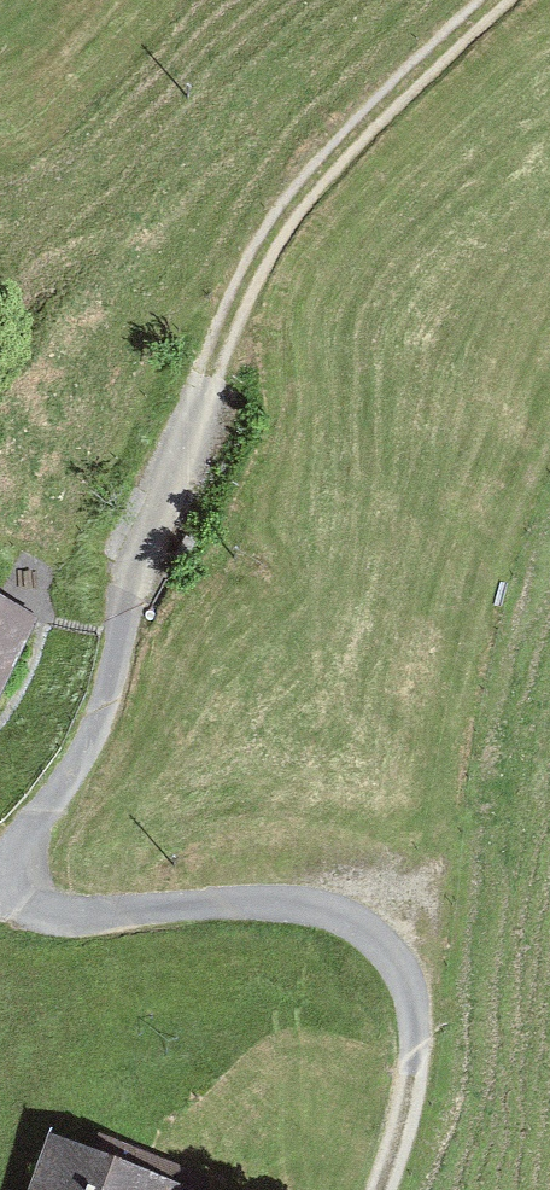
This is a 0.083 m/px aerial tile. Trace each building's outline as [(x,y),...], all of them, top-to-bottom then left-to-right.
[(21,623),(0,612),(0,664),(21,623)] [(195,1175),(93,1134),(87,1148),(55,1135),(33,1189),(189,1189),(195,1175)]
